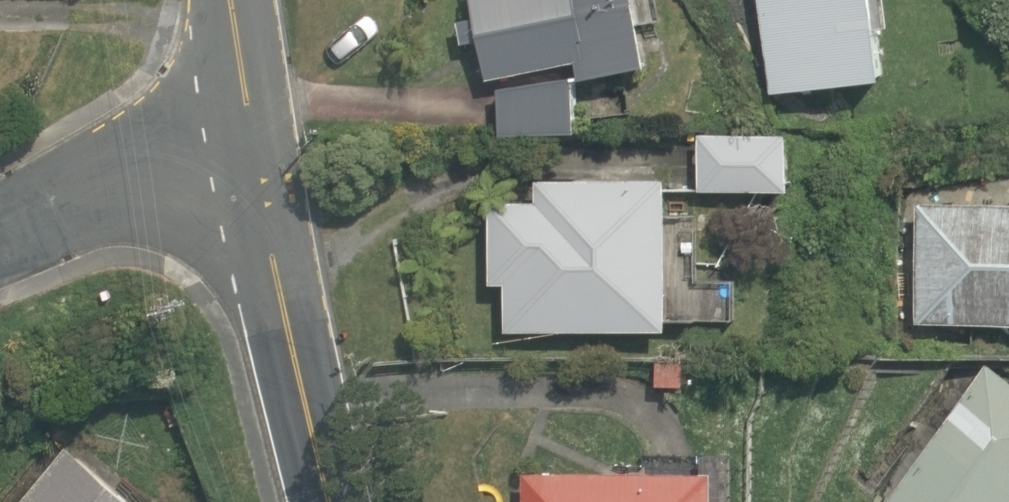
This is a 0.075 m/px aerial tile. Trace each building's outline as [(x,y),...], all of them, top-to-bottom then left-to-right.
[(667,76),(652,0),(481,0),(515,163),(603,145),(592,92),(667,76)] [(785,107),(913,95),(905,0),(775,0),(785,107)] [(704,198),(778,207),(772,253),(808,258),(813,211),(821,150),(711,136),(704,198)] [(499,195),(500,292),(518,292),(518,342),(680,341),(679,194),(499,195)] [(1008,332),(1008,206),(904,199),(896,324),(1008,332)] [(990,363),(866,500),(868,501),(1008,501),(1008,380),(990,363)] [(80,453),(34,501),(132,501),(80,453)] [(535,478),(535,501),(748,501),(748,486),(535,478)]
